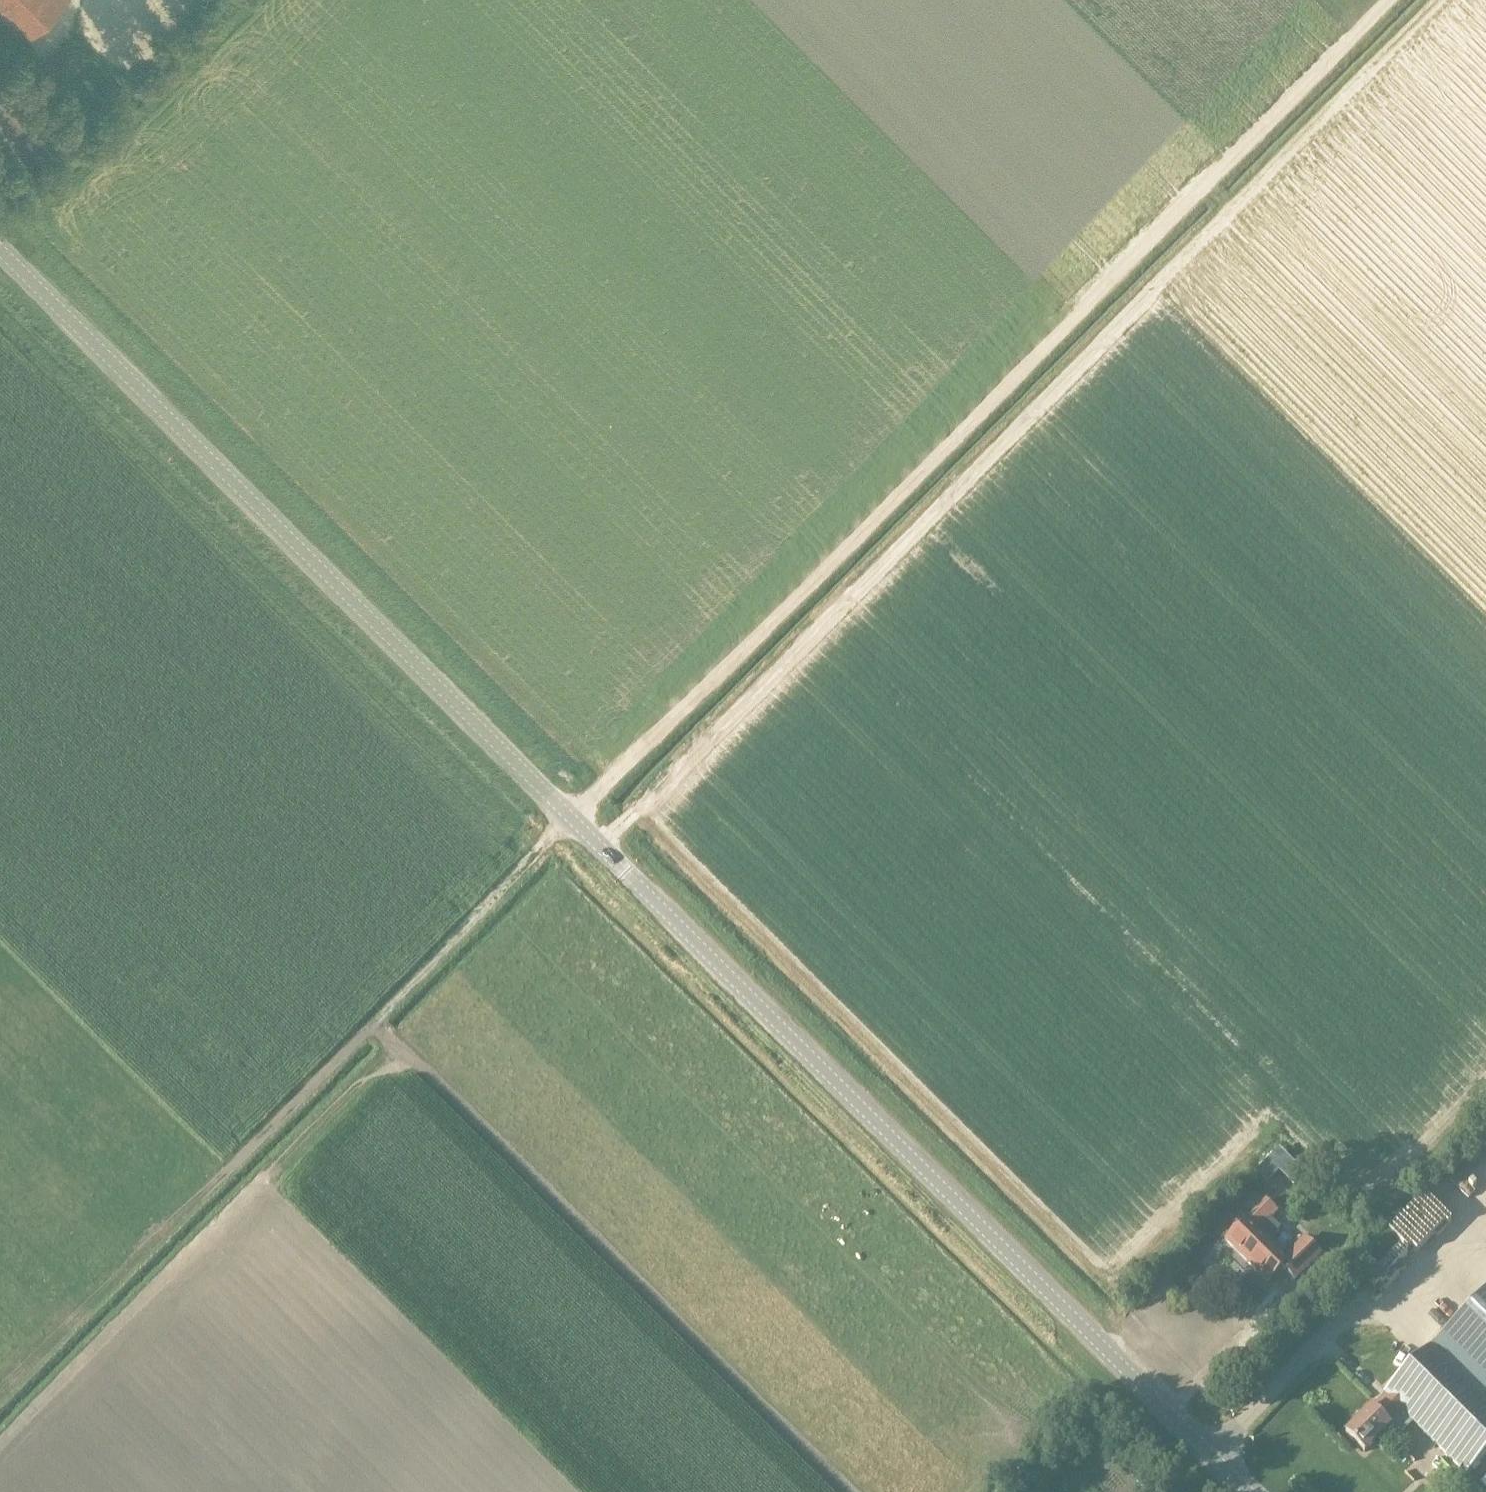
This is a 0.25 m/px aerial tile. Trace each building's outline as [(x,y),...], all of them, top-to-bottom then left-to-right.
[(64,0),(0,0),(0,16),(24,40),(64,0)] [(1254,1226),(1273,1208),(1265,1200),(1225,1240),(1267,1283),(1282,1268),(1294,1280),(1320,1255),(1303,1239),(1285,1257),(1254,1226)] [(1388,1397),(1400,1409),(1465,1473),(1485,1452),(1485,1290),(1384,1394),(1388,1397)] [(1370,1408),(1344,1434),(1363,1452),(1389,1426),(1386,1423),(1400,1409),(1388,1397),(1374,1411),(1370,1408)]
